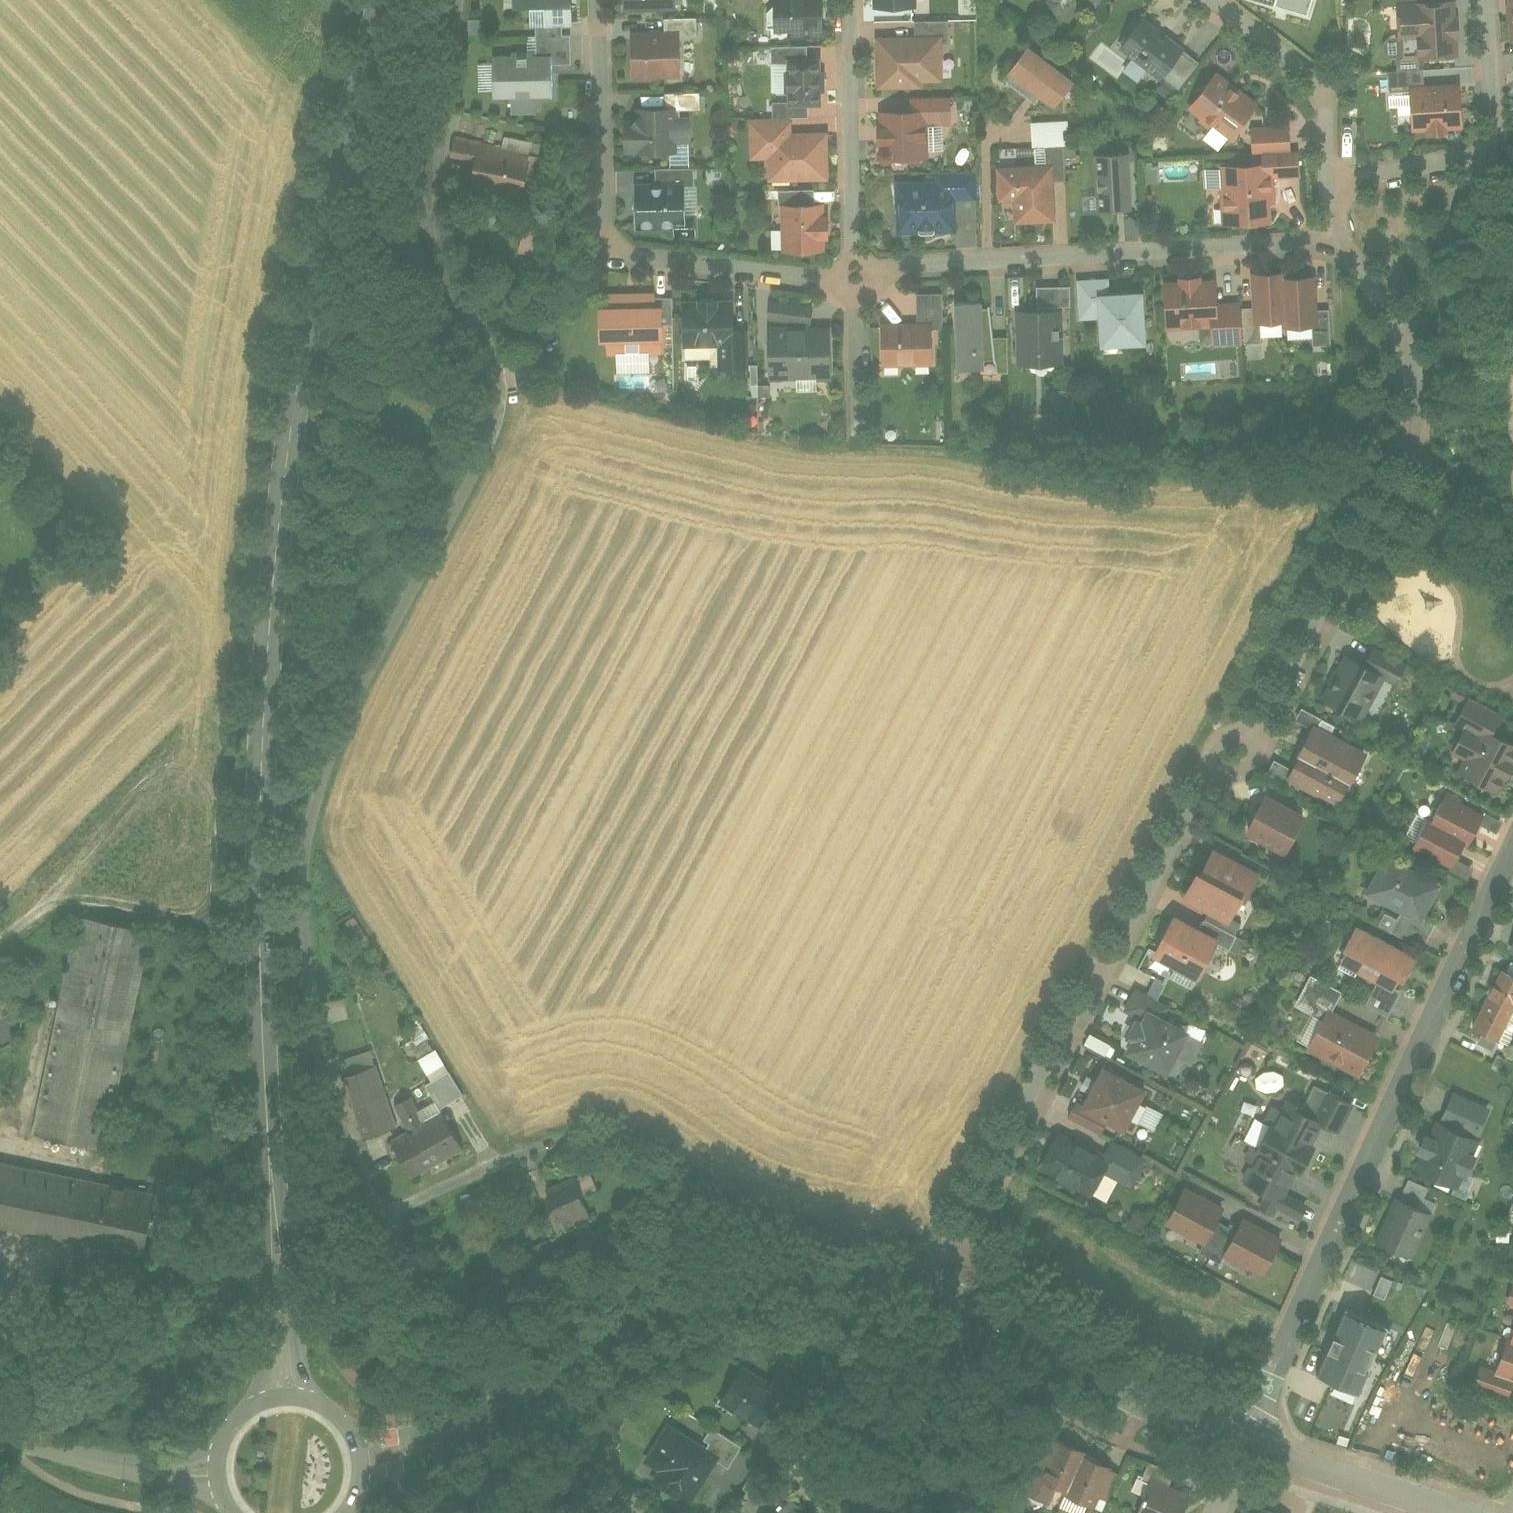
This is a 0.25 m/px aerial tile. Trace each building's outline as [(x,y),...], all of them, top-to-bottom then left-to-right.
[(563,0),(506,0),(507,31),(532,30),(575,29),(574,6),(563,6),(563,0)] [(814,34),(813,0),(773,0),(773,34),(814,34)] [(1394,4),(1399,59),(1446,55),(1441,0),(1440,0),(1394,4)] [(1184,47),(1150,21),(1130,47),(1164,72),(1184,47)] [(633,72),(683,73),(683,36),(633,36),(633,72)] [(874,37),(876,89),(921,88),(921,83),(944,82),(943,36),(874,37)] [(1070,81),(1027,46),(1004,73),(1047,108),(1070,81)] [(492,97),(554,94),(552,56),(490,59),(492,97)] [(778,61),(781,103),(818,101),(816,59),(778,61)] [(1190,109),(1231,139),(1256,105),(1215,75),(1190,109)] [(1467,129),(1463,88),(1410,93),(1414,135),(1467,129)] [(623,155),(671,152),(669,109),(636,111),(636,124),(621,125),(623,155)] [(880,157),(921,157),(921,114),(880,114),(880,157)] [(767,159),(767,182),(826,180),(824,131),(790,132),(790,119),(750,120),(751,160),(767,159)] [(466,175),(521,188),(529,154),(474,142),(466,175)] [(1017,163),(1017,148),(998,149),(999,164),(1017,163)] [(1126,152),(1092,153),(1094,210),(1128,209),(1126,152)] [(1255,163),(1217,165),(1220,223),(1258,221),(1255,163)] [(1013,198),(1014,223),(1054,221),(1052,164),(996,167),(997,199),(1013,198)] [(980,228),(978,172),(935,174),(935,183),(894,185),(896,225),(936,224),(936,229),(980,228)] [(634,223),(681,223),(681,186),(634,186),(634,223)] [(779,205),(780,251),(821,250),(819,203),(779,205)] [(1280,268),(1251,271),(1255,323),(1283,321),(1283,328),(1313,326),(1309,276),(1280,278),(1280,268)] [(1092,310),(1095,345),(1141,341),(1137,290),(1108,292),(1107,278),(1078,280),(1080,311),(1092,310)] [(1213,278),(1166,283),(1170,330),(1202,327),(1203,343),(1238,339),(1235,306),(1216,308),(1213,278)] [(682,344),(725,345),(726,302),(682,301),(682,344)] [(949,366),(989,365),(987,302),(947,303),(949,366)] [(601,349),(659,348),(659,307),(601,308),(601,349)] [(1014,310),(1018,363),(1049,361),(1046,308),(1014,310)] [(801,327),(802,372),(832,371),(831,326),(801,327)] [(771,328),(772,373),(802,372),(801,327),(771,328)] [(887,360),(934,359),(934,332),(886,332),(887,360)] [(743,368),(753,395),(761,392),(758,384),(764,382),(757,363),(743,368)] [(1384,675),(1341,654),(1318,700),(1361,721),(1372,699),(1384,675)] [(1453,777),(1492,798),(1512,760),(1512,744),(1492,733),(1497,722),(1463,702),(1448,728),(1458,734),(1449,750),(1464,757),(1453,777)] [(1313,723),(1282,779),(1339,810),(1370,754),(1313,723)] [(1261,793),(1240,832),(1285,857),(1307,817),(1261,793)] [(1481,816),(1444,798),(1431,824),(1462,839),(1468,842),(1481,816)] [(1425,820),(1410,849),(1448,868),(1462,839),(1431,824),(1425,820)] [(1201,848),(1176,899),(1226,923),(1251,873),(1201,848)] [(1443,878),(1385,850),(1362,895),(1400,914),(1392,932),(1426,949),(1438,923),(1424,916),(1443,878)] [(1166,914),(1145,955),(1195,981),(1217,940),(1166,914)] [(1500,944),(1512,950),(1512,916),(1500,944)] [(365,936),(351,917),(340,925),(354,944),(365,936)] [(151,934),(79,920),(35,1137),(108,1152),(151,934)] [(1420,956),(1357,922),(1337,961),(1376,980),(1364,1004),(1390,1017),(1420,956)] [(1471,1032),(1496,1044),(1512,1009),(1512,976),(1499,970),(1471,1032)] [(1135,1018),(1118,1050),(1162,1073),(1185,1028),(1157,1013),(1165,998),(1138,984),(1123,1012),(1135,1018)] [(1327,1009),(1305,1049),(1358,1077),(1379,1037),(1327,1009)] [(414,1057),(423,1073),(441,1063),(432,1047),(414,1057)] [(343,1060),(348,1074),(377,1065),(373,1050),(343,1060)] [(377,1065),(348,1074),(367,1134),(396,1124),(377,1065)] [(1143,1091),(1096,1066),(1071,1113),(1118,1137),(1143,1091)] [(461,1093),(448,1070),(428,1082),(442,1104),(461,1093)] [(1278,1206),(1299,1217),(1305,1205),(1284,1194),(1322,1122),(1338,1130),(1351,1105),(1315,1087),(1304,1109),(1290,1102),(1285,1111),(1274,1106),(1247,1158),(1257,1163),(1254,1168),(1248,1171),(1245,1176),(1247,1182),(1268,1193),(1260,1208),(1274,1215),(1278,1206)] [(411,1097),(395,1105),(408,1129),(394,1136),(412,1170),(459,1146),(441,1111),(422,1120),(411,1097)] [(1442,1119),(1421,1168),(1455,1182),(1476,1133),(1442,1119)] [(1111,1154),(1063,1129),(1041,1170),(1089,1195),(1111,1154)] [(141,1187),(0,1157),(0,1232),(125,1259),(141,1187)] [(597,1188),(590,1172),(577,1178),(584,1193),(597,1188)] [(1423,1199),(1427,1185),(1405,1178),(1401,1192),(1423,1199)] [(574,1180),(549,1191),(561,1220),(570,1216),(575,1227),(592,1220),(574,1180)] [(1175,1180),(1155,1220),(1198,1242),(1218,1202),(1175,1180)] [(1429,1214),(1392,1199),(1375,1241),(1412,1256),(1429,1214)] [(1240,1217),(1220,1255),(1260,1275),(1279,1236),(1240,1217)] [(1372,1292),(1386,1297),(1392,1279),(1378,1274),(1372,1292)] [(1512,1305),(1512,1284),(1509,1283),(1504,1302),(1512,1305)] [(1346,1307),(1315,1376),(1359,1396),(1390,1327),(1346,1307)] [(1506,1342),(1499,1339),(1490,1369),(1477,1366),(1472,1383),(1508,1394),(1512,1379),(1512,1319),(1506,1342)] [(718,1400),(758,1423),(780,1384),(740,1361),(718,1400)] [(651,1481),(690,1503),(717,1458),(729,1465),(742,1443),(711,1425),(702,1439),(667,1419),(644,1457),(659,1467),(651,1481)] [(1106,1493),(1118,1464),(1085,1449),(1087,1443),(1051,1427),(1037,1458),(1048,1462),(1044,1471),(1033,1466),(1024,1486),(1050,1498),(1058,1479),(1072,1485),(1070,1490),(1095,1501),(1099,1490),(1106,1493)] [(1189,1489),(1150,1472),(1135,1508),(1140,1510),(1139,1512),(1178,1512),(1189,1489)] [(1247,1512),(1286,1512),(1258,1501),(1255,1508),(1250,1506),(1247,1512)] [(794,1505),(786,1512),(803,1512),(794,1505)]
